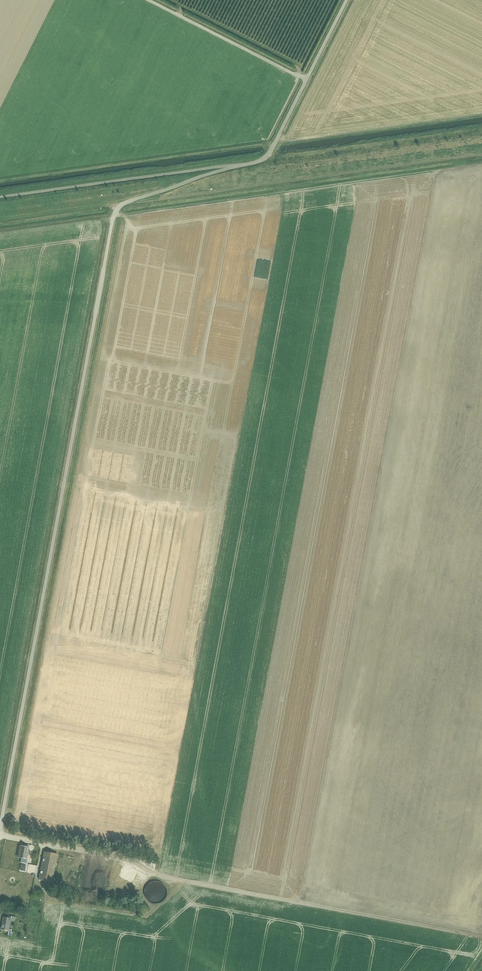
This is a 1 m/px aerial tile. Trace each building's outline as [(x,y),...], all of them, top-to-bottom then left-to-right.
[(297,64),(305,68),(308,60),(301,57),(297,64)] [(29,847),(20,846),(18,858),(21,858),(20,863),(26,864),(27,860),(27,859),(28,855),(30,855),(31,851),(29,851),(29,847)] [(44,852),(39,880),(52,882),(57,854),(44,852)] [(151,903),(153,904),(156,904),(159,903),(162,902),(164,900),(166,898),(167,895),(167,892),(166,889),(165,886),(163,884),(160,883),(158,882),(155,882),(152,882),(149,884),(147,885),(145,888),(145,891),(144,894),(145,896),(146,899),(148,901),(151,903)] [(3,917),(0,930),(9,931),(8,935),(13,936),(13,934),(11,933),(12,930),(9,930),(11,921),(15,921),(16,917),(11,916),(11,919),(3,917)]
